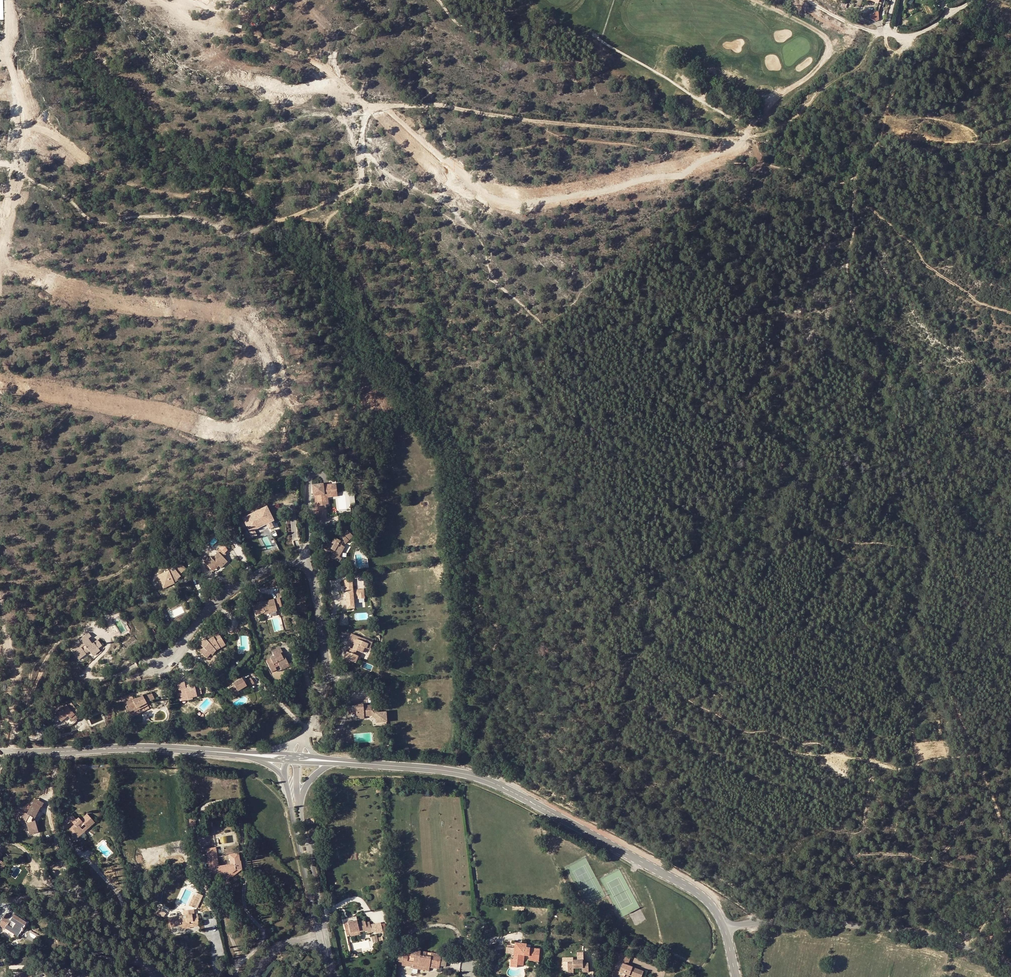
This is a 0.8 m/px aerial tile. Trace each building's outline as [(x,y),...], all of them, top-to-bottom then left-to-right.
[(875,21),(879,18),(877,11),(869,18),(875,21)] [(325,510),(325,507),(324,497),(331,496),(330,492),(336,491),(335,482),(329,483),(329,487),(323,488),(323,486),(312,487),(313,497),(315,497),(316,511),(313,511),(315,523),(323,522),(322,515),(325,515),(325,510)] [(331,496),(324,497),(325,507),(328,506),(327,500),(337,498),(336,491),(330,492),(331,496)] [(249,518),(247,516),(243,518),(252,537),(257,534),(253,527),(265,520),(269,528),(273,526),(266,512),(268,511),(265,507),(260,509),(261,511),(249,518)] [(261,511),(260,509),(247,516),(249,518),(261,511)] [(323,548),(327,551),(329,548),(332,549),(334,551),(333,554),(331,557),(340,562),(342,558),(339,556),(344,547),(342,545),(343,542),(346,544),(353,536),(347,530),(338,539),(335,537),(332,542),(328,540),(323,548)] [(339,556),(342,558),(348,549),(344,547),(339,556)] [(212,560),(205,564),(210,572),(217,568),(219,571),(220,573),(228,568),(224,563),(228,561),(224,555),(222,557),(217,560),(217,561),(214,563),(212,560)] [(162,586),(175,579),(180,577),(179,575),(185,568),(178,561),(171,567),(172,568),(168,571),(167,570),(157,575),(159,581),(162,586)] [(175,579),(162,586),(159,581),(157,582),(161,589),(177,582),(175,579)] [(364,598),(363,589),(352,590),(350,579),(343,580),(347,609),(355,607),(353,597),(357,596),(358,599),(364,598)] [(263,605),(263,602),(254,604),(256,614),(266,612),(266,614),(279,611),(278,608),(283,606),(281,598),(268,601),(268,603),(263,605)] [(348,651),(346,651),(344,650),(342,657),(354,660),(356,653),(353,652),(354,648),(360,649),(361,645),(364,646),(365,640),(357,638),(358,635),(347,632),(345,639),(351,641),(349,646),(348,651)] [(81,644),(71,652),(78,661),(85,655),(85,654),(89,651),(90,653),(97,648),(98,649),(102,646),(97,640),(91,645),(87,640),(90,637),(88,634),(79,641),(81,644)] [(208,641),(206,639),(201,645),(204,649),(200,654),(207,659),(211,654),(209,653),(213,648),(215,650),(219,648),(220,649),(226,646),(222,640),(224,639),(221,634),(208,641)] [(365,640),(364,646),(366,646),(369,638),(358,635),(357,638),(365,640)] [(92,656),(103,647),(102,646),(98,649),(97,648),(90,653),(92,656)] [(213,656),(217,651),(220,649),(219,648),(215,650),(213,648),(209,653),(211,654),(213,656)] [(275,656),(266,660),(271,669),(275,667),(279,665),(281,668),(289,665),(286,658),(284,659),(281,653),(283,652),(281,648),(273,652),(275,656)] [(240,679),(232,684),(233,686),(228,689),(232,697),(238,694),(236,691),(245,686),(240,679)] [(187,698),(192,697),(197,696),(196,695),(201,694),(199,686),(190,688),(189,686),(186,687),(185,685),(185,686),(184,682),(177,684),(179,691),(181,690),(183,698),(187,696),(187,698)] [(132,710),(146,703),(154,699),(151,693),(143,697),(142,695),(132,700),(131,698),(127,700),(122,703),(127,713),(132,710)] [(147,705),(146,703),(132,710),(133,712),(147,705)] [(364,715),(371,715),(371,708),(371,704),(363,705),(363,703),(348,704),(348,709),(354,709),(354,719),(364,719),(364,715)] [(67,714),(70,719),(75,715),(66,704),(62,707),(61,706),(57,709),(58,710),(54,713),(59,719),(67,714)] [(375,714),(376,715),(375,720),(385,720),(384,711),(379,711),(379,714),(375,714)] [(69,725),(78,719),(75,715),(70,719),(67,721),(69,725)] [(46,805),(37,799),(34,803),(42,809),(43,809),(46,805)] [(27,833),(36,831),(34,821),(31,821),(32,818),(35,820),(42,809),(34,803),(27,813),(19,808),(15,814),(20,816),(19,818),(25,822),(27,833)] [(92,824),(85,817),(79,822),(80,823),(78,825),(75,822),(71,817),(63,823),(67,827),(70,824),(73,827),(67,834),(71,837),(74,835),(77,837),(82,832),(80,830),(83,827),(85,829),(87,831),(90,828),(89,827),(92,824)] [(74,835),(71,837),(75,841),(87,831),(85,829),(82,832),(77,837),(74,835)] [(241,872),(241,864),(239,865),(238,856),(229,857),(230,867),(218,869),(215,850),(206,851),(207,866),(211,865),(211,869),(208,870),(208,876),(216,875),(218,878),(232,876),(235,873),(241,872)] [(232,876),(218,878),(220,882),(232,880),(241,872),(235,873),(232,876)] [(199,896),(194,895),(190,907),(193,908),(196,902),(197,902),(199,896)] [(171,920),(172,930),(182,928),(183,931),(193,929),(192,929),(201,927),(199,914),(196,915),(195,911),(184,913),(184,918),(187,917),(188,920),(184,921),(184,918),(171,920)] [(12,915),(11,917),(9,921),(3,918),(0,923),(0,929),(3,931),(3,930),(5,927),(19,934),(22,929),(26,922),(12,915)] [(358,921),(357,919),(349,921),(350,923),(344,924),(347,935),(351,934),(350,932),(360,930),(360,932),(367,930),(368,932),(373,931),(371,922),(366,923),(365,920),(358,921)] [(3,930),(17,938),(19,934),(5,927),(3,930)] [(524,947),(512,946),(512,948),(504,947),(503,953),(511,954),(511,959),(509,959),(508,967),(515,968),(515,965),(521,966),(522,955),(527,956),(527,960),(535,960),(537,961),(538,948),(524,947)] [(404,955),(403,956),(403,961),(413,962),(413,965),(413,968),(419,969),(419,966),(429,968),(430,964),(440,966),(440,965),(442,955),(431,954),(431,955),(426,954),(426,952),(417,950),(417,949),(412,948),(411,956),(404,955)] [(449,956),(442,955),(440,965),(448,966),(449,956)] [(629,975),(633,976),(642,976),(644,971),(628,965),(630,960),(621,957),(619,963),(622,964),(620,972),(616,971),(614,976),(625,976),(626,975),(629,975)] [(582,962),(582,958),(572,958),(572,961),(566,961),(566,971),(572,971),(572,968),(582,968),(582,972),(588,971),(587,962),(582,962)]
